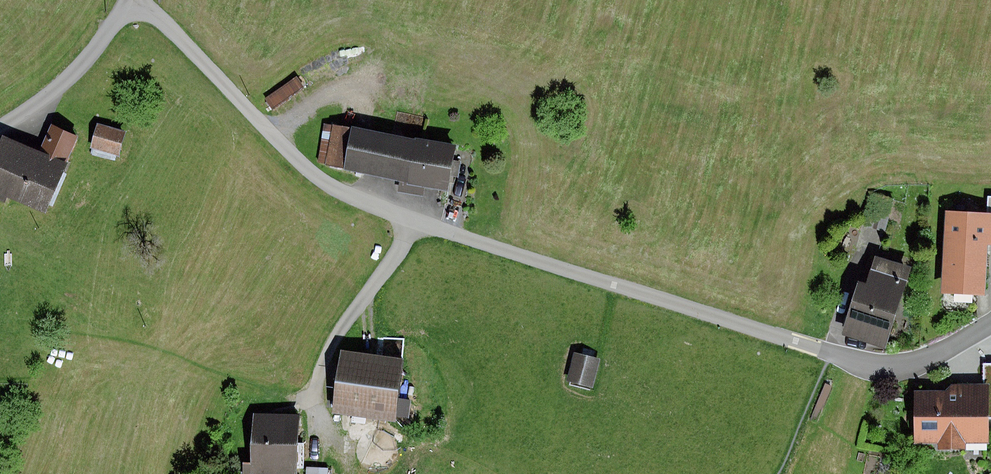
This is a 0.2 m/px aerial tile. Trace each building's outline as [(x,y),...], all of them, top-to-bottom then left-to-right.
[(297,76),(265,98),(273,109),(304,87),(297,76)] [(455,145),(331,121),(322,166),(398,181),(396,192),(423,197),(425,186),(446,190),(449,175),(457,177),(460,161),(452,160),(455,145)] [(2,134),(0,140),(0,201),(5,203),(8,196),(45,212),(78,136),(51,125),(40,150),(2,134)] [(127,138),(95,128),(87,153),(119,163),(127,138)] [(945,209),(941,293),(985,296),(988,242),(990,243),(990,211),(945,209)] [(865,284),(859,282),(842,334),(885,348),(912,267),(875,255),(865,284)] [(403,359),(340,351),(332,413),(393,421),(394,416),(408,418),(411,399),(398,397),(403,359)] [(601,361),(577,355),(569,385),(593,392),(601,361)] [(982,363),(983,384),(984,417),(990,417),(990,363),(982,363)] [(826,383),(812,417),(818,419),(832,385),(826,383)] [(945,390),(912,390),(913,443),(937,443),(937,450),(966,450),(966,442),(983,442),(984,417),(983,384),(951,384),(945,390)] [(252,412),(250,463),(242,463),(242,473),(298,473),(300,414),(252,412)]
